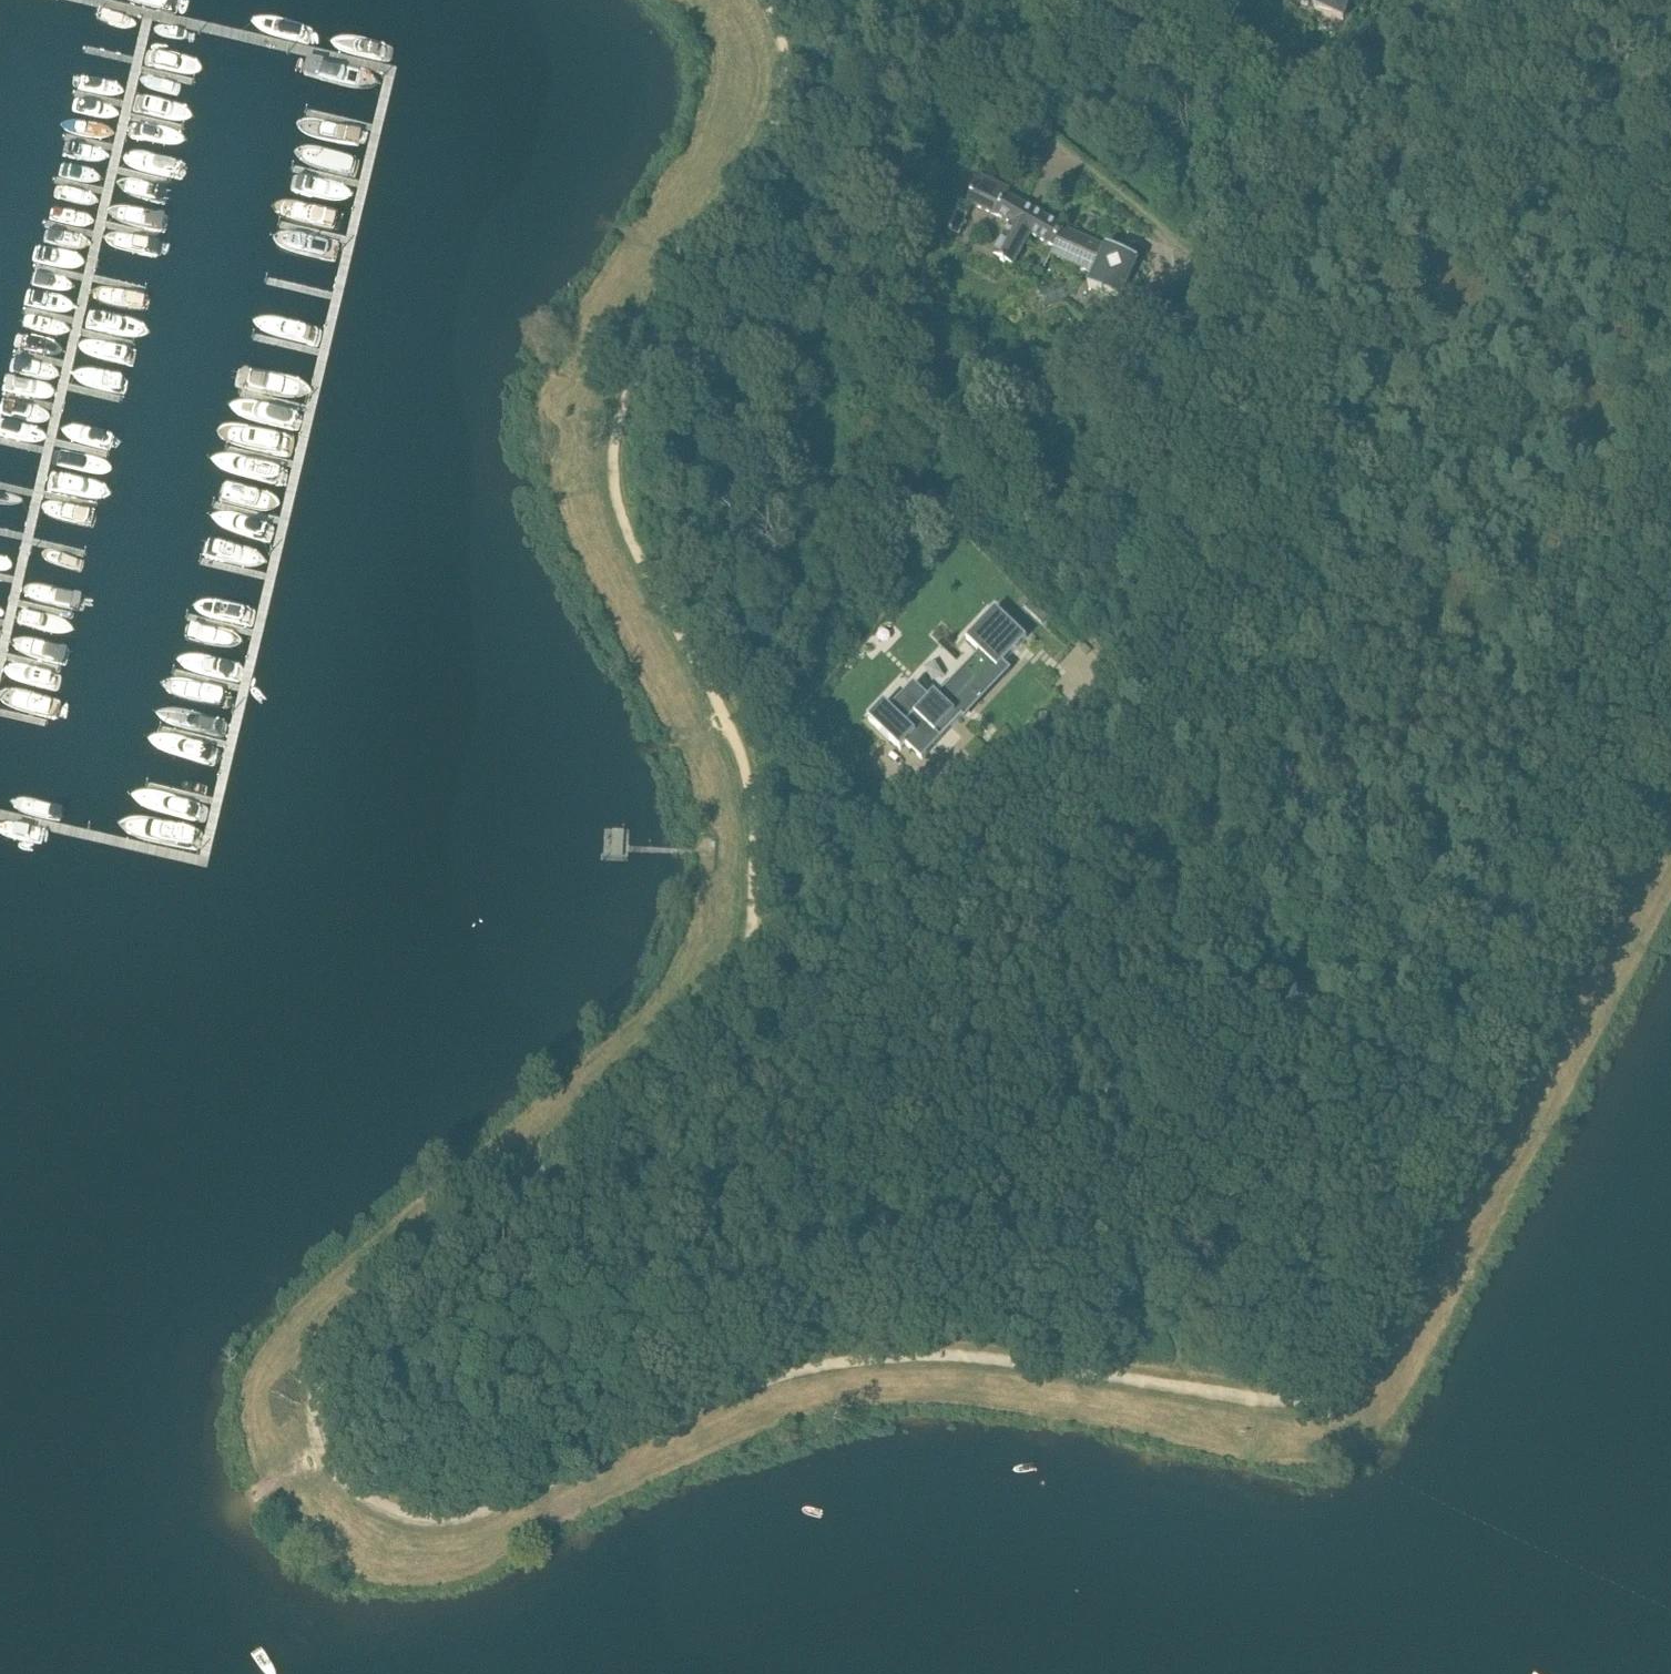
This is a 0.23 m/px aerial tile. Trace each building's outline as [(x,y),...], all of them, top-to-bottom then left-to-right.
[(1349,5),(1350,0),(1301,0),(1301,1),(1298,0),(1296,0),(1292,16),(1315,23),(1317,12),(1344,20),(1349,5)] [(1106,247),(1006,201),(1011,191),(981,177),(968,204),(996,218),(1011,225),(994,256),(1014,266),(1031,235),(1054,247),(1051,254),(1094,274),(1088,287),(1098,291),(1095,297),(1110,303),(1112,298),(1120,301),(1139,261),(1107,246),(1106,247)] [(925,193),(928,191),(924,185),(909,195),(913,201),(917,198),(919,201),(927,196),(925,193)] [(1043,624),(1050,617),(1032,600),(1025,607),(1043,624)] [(950,699),(966,714),(1009,668),(1004,663),(1028,638),(996,613),(970,642),(987,658),(950,699)] [(923,760),(966,714),(950,699),(946,703),(936,693),(930,699),(915,684),(891,709),(887,705),(870,724),(903,754),(909,748),(923,760)]
